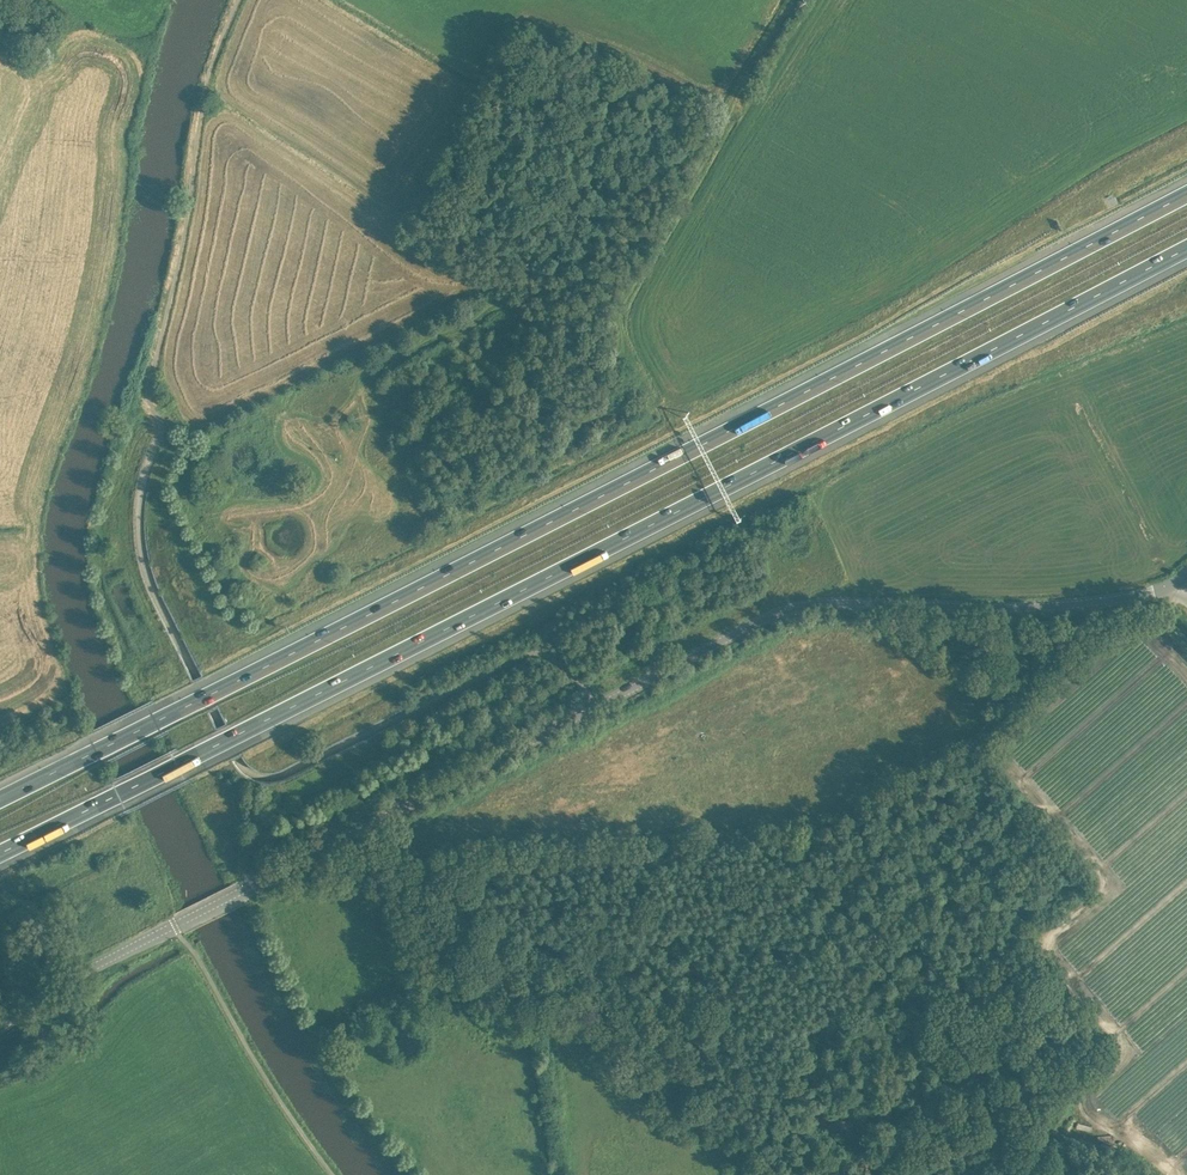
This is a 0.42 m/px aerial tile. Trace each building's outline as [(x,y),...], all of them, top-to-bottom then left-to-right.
[(1160,254),(1131,267),(1134,274),(1163,261),(1160,254)] [(371,590),(350,601),(354,608),(375,597),(371,590)] [(415,634),(417,640),(433,634),(431,628),(415,634)] [(218,724),(209,727),(211,733),(220,730),(218,724)] [(88,799),(57,811),(60,818),(91,806),(88,799)] [(832,1118),(829,1133),(850,1136),(853,1122),(832,1118)] [(811,1168),(798,1166),(797,1174),(810,1174),(811,1168)]
